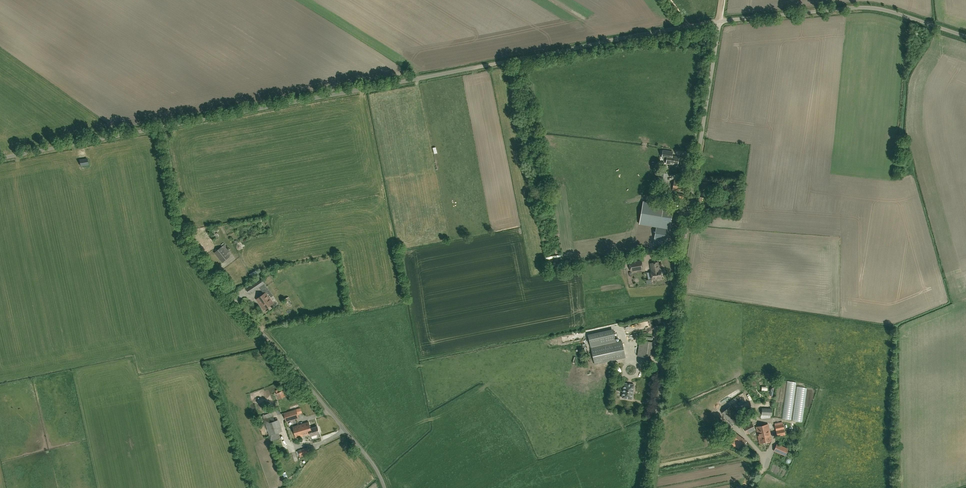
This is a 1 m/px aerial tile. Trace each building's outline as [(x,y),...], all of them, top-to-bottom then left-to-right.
[(661,158),(666,159),(666,164),(677,166),(678,157),(668,156),(668,152),(662,151),(661,158)] [(666,174),(658,173),(657,185),(665,186),(666,174)] [(685,192),(687,182),(674,180),(673,190),(685,192)] [(684,201),(685,194),(675,193),(674,200),(684,201)] [(639,224),(669,229),(672,212),(662,211),(663,209),(663,205),(643,202),(639,224)] [(230,256),(227,253),(230,251),(224,244),(222,246),(222,247),(215,253),(222,262),(230,256)] [(631,271),(640,269),(639,261),(630,263),(631,271)] [(658,270),(659,270),(659,269),(659,268),(659,266),(658,262),(651,263),(652,271),(651,271),(651,272),(658,270)] [(658,270),(651,272),(652,279),(656,278),(657,279),(660,279),(661,278),(662,277),(661,270),(659,270),(658,270)] [(250,294),(265,284),(261,279),(246,289),(250,294)] [(264,310),(273,303),(266,292),(256,299),(264,310)] [(275,296),(272,297),(277,306),(280,304),(275,296)] [(588,332),(590,341),(613,336),(611,326),(603,328),(604,331),(599,333),(599,331),(595,332),(594,331),(588,332)] [(615,336),(589,342),(590,348),(616,342),(615,336)] [(653,342),(640,340),(637,356),(650,358),(653,342)] [(595,364),(626,357),(622,341),(591,348),(595,364)] [(627,394),(632,395),(634,385),(624,383),(623,391),(627,391),(627,394)] [(283,390),(276,394),(279,399),(285,396),(283,390)] [(263,391),(251,395),(253,401),(254,401),(259,399),(259,400),(266,398),(263,391)] [(632,399),(632,395),(627,394),(627,391),(623,391),(622,398),(632,399)] [(732,425),(741,418),(731,405),(721,413),(732,425)] [(298,415),(302,413),(301,408),(284,413),(286,421),(299,418),(298,415)] [(262,415),(264,419),(271,441),(281,438),(279,433),(283,431),(279,419),(275,420),(274,416),(273,416),(272,412),(262,415)] [(311,429),(311,428),(309,422),(293,427),(296,438),(310,433),(309,429),(311,429)] [(747,434),(756,430),(752,422),(743,426),(747,434)] [(775,425),(776,432),(777,437),(785,435),(784,430),(785,430),(783,423),(775,425)] [(760,443),(772,440),(768,424),(757,427),(760,443)] [(310,433),(311,436),(319,433),(317,426),(311,428),(311,429),(309,429),(310,433)] [(747,441),(738,434),(735,432),(729,440),(740,449),(747,441)] [(786,455),(788,449),(777,444),(774,450),(786,455)] [(770,452),(765,466),(770,468),(774,453),(770,452)]
